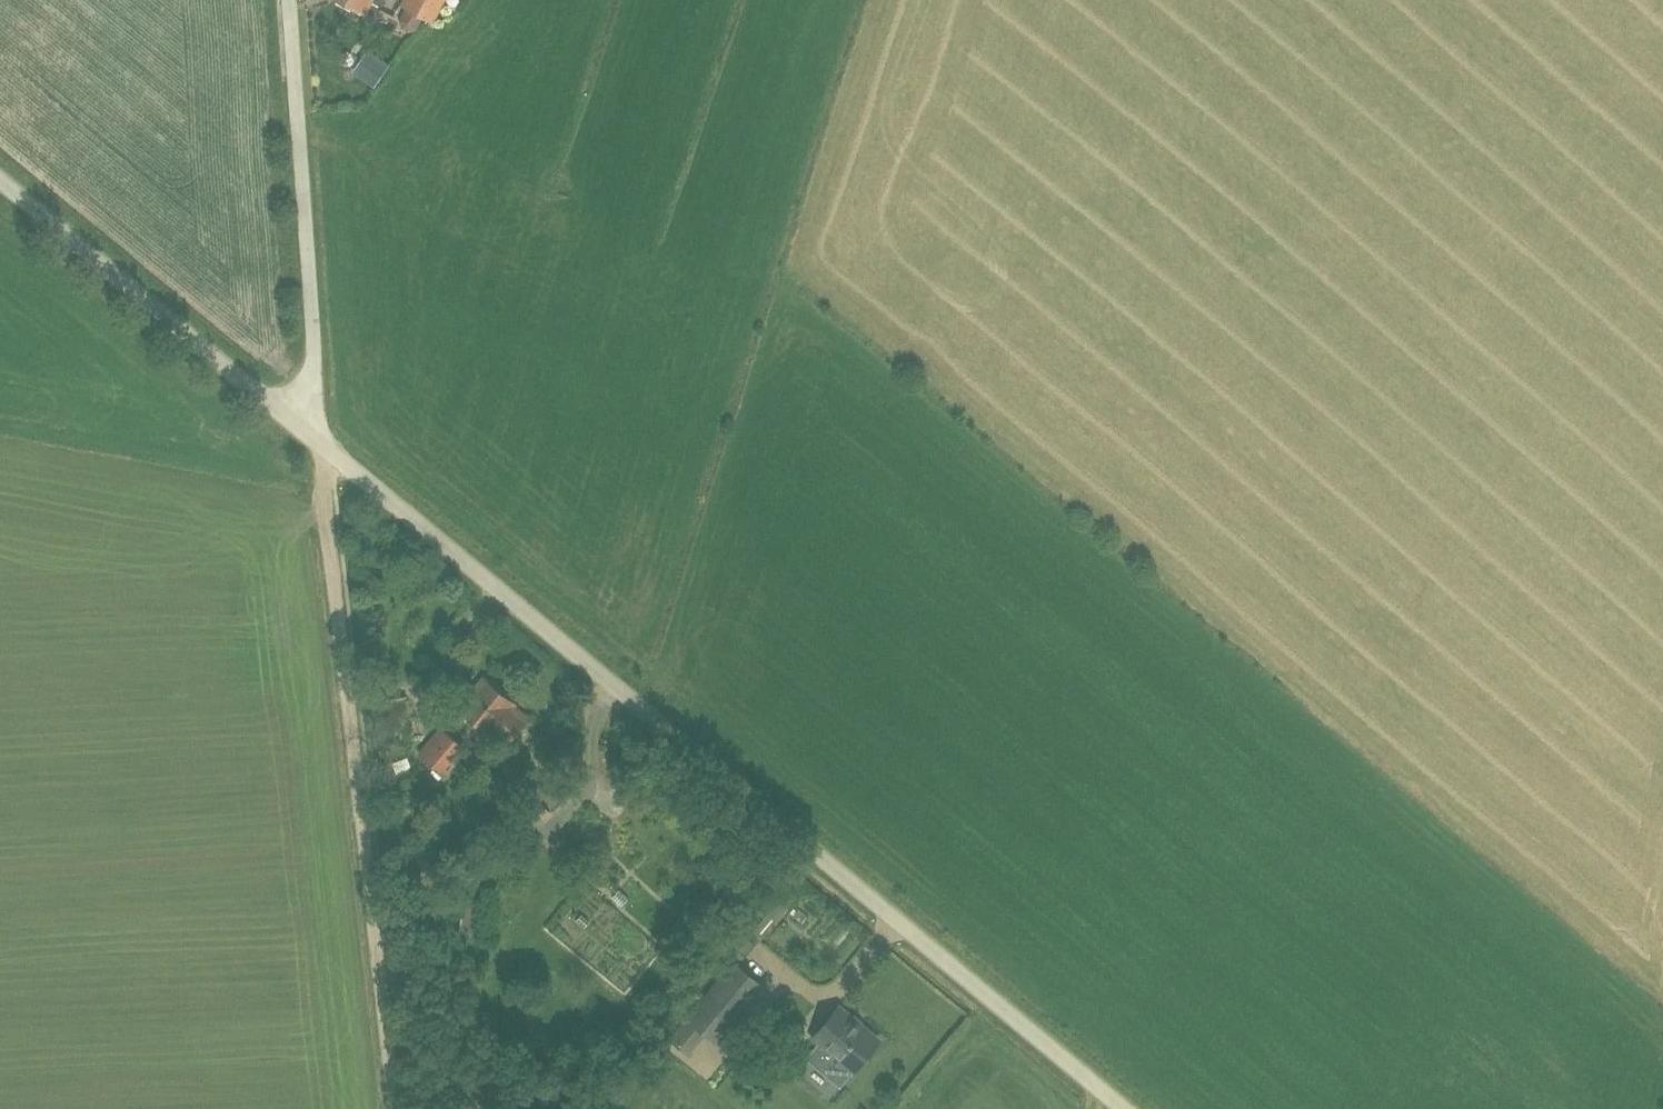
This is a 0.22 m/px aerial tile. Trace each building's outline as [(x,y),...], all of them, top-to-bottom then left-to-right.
[(366,13),(372,1),(382,6),(385,0),(341,0),(366,13)] [(422,17),(433,23),(445,0),(402,0),(399,5),(406,9),(400,20),(401,27),(409,31),(416,27),(422,17)] [(490,734),(492,732),(507,744),(528,718),(513,706),(515,703),(484,678),(459,709),(490,734)] [(382,747),(407,746),(404,699),(379,701),(382,747)] [(447,775),(470,745),(444,725),(421,754),(447,775)] [(411,766),(407,757),(393,763),(397,772),(411,766)] [(608,981),(655,944),(621,901),(641,885),(628,868),(602,888),(614,903),(594,919),(583,905),(562,921),(608,981)] [(776,937),(791,918),(782,911),(767,930),(776,937)] [(735,959),(690,1015),(720,1039),(765,984),(735,959)] [(841,1087),(854,1072),(879,1041),(838,1007),(813,1038),(819,1043),(827,1050),(815,1065),(841,1087)]
